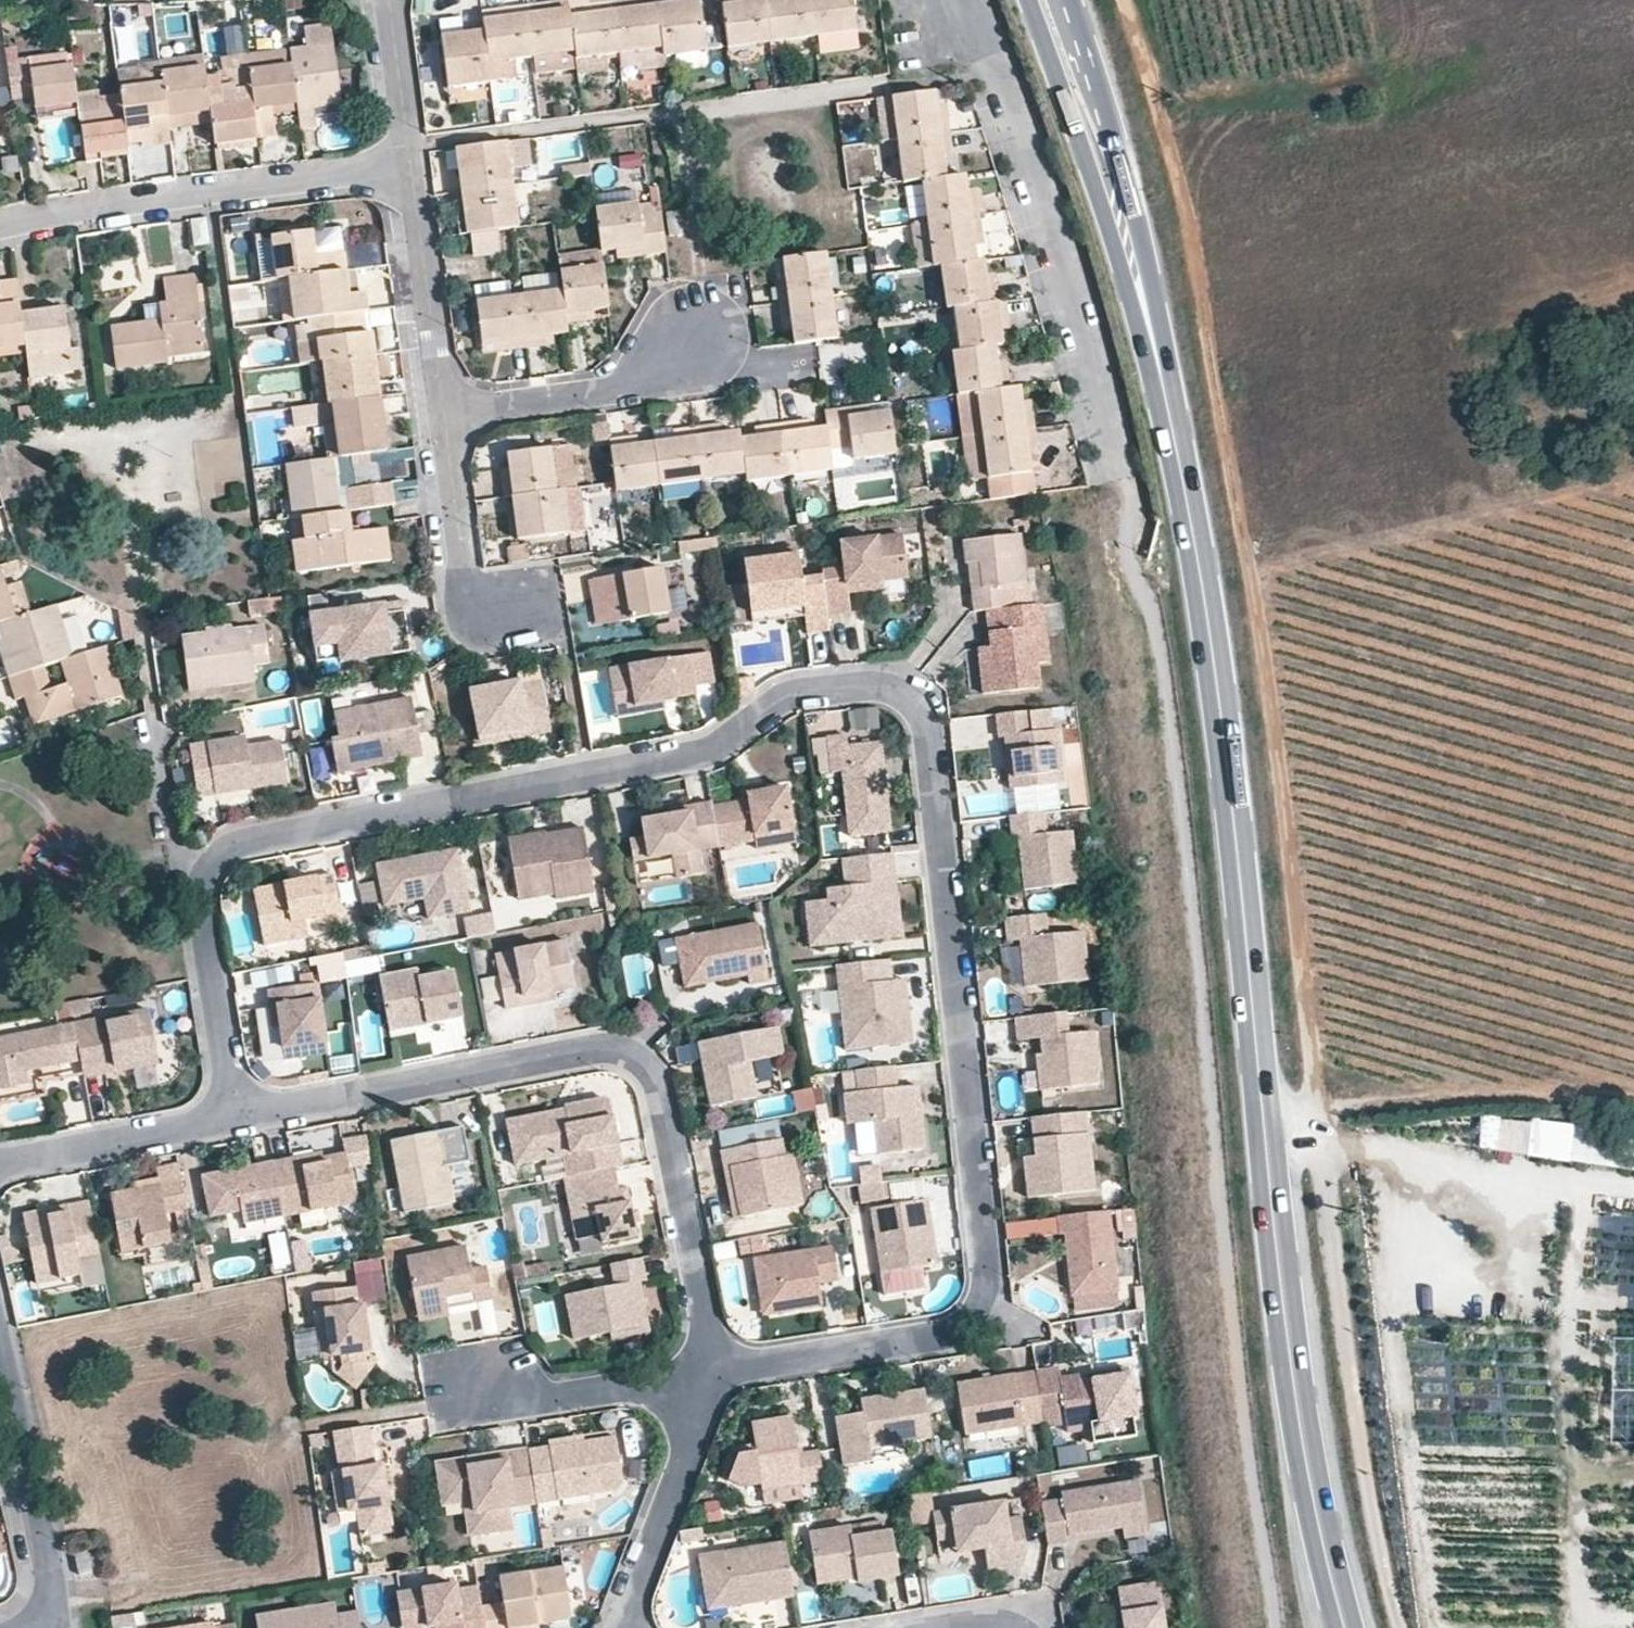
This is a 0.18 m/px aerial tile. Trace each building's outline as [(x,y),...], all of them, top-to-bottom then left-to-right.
[(728,46),(771,42),(767,0),(722,0),(728,46)] [(771,42),(814,37),(809,0),(771,0),(767,0),(771,42)] [(814,37),(857,31),(855,0),(809,0),(814,37)] [(636,1),(612,2),(621,53),(640,50),(641,67),(662,66),(662,56),(655,7),(637,9),(636,1)] [(568,7),(574,49),(621,53),(612,2),(568,7)] [(700,3),(655,7),(662,56),(718,50),(717,24),(702,27),(700,3)] [(487,60),(530,56),(524,12),(522,6),(500,10),(501,20),(482,21),(484,30),(487,60)] [(568,7),(524,12),(530,56),(574,49),(568,7)] [(305,48),(287,50),(288,64),(292,100),(312,101),(338,92),(335,23),(306,32),(305,48)] [(239,28),(223,30),(226,56),(242,55),(239,28)] [(484,30),(441,34),(448,85),(488,81),(487,60),(484,30)] [(12,109),(79,100),(74,59),(5,67),(12,109)] [(160,64),(120,71),(123,92),(129,140),(134,138),(151,142),(171,140),(170,126),(161,73),(160,64)] [(223,86),(208,89),(210,111),(216,143),(257,138),(250,70),(249,64),(227,67),(227,75),(223,86)] [(288,64),(250,70),(257,138),(275,137),(272,105),(292,100),(288,64)] [(205,67),(161,73),(170,126),(186,127),(184,112),(210,111),(208,89),(205,67)] [(102,112),(81,113),(84,155),(100,156),(101,148),(129,140),(123,92),(98,96),(102,112)] [(941,106),(896,108),(897,138),(943,135),(941,106)] [(923,180),(945,177),(941,155),(955,153),(954,131),(943,135),(897,138),(904,183),(923,180)] [(527,137),(457,147),(463,190),(513,183),(510,165),(530,162),(527,137)] [(643,165),(639,152),(616,160),(620,173),(643,165)] [(945,177),(923,180),(929,220),(966,215),(960,175),(945,177)] [(513,183),(463,190),(468,232),(472,232),(475,253),(500,250),(497,228),(518,226),(513,183)] [(637,206),(596,208),(599,253),(663,251),(662,215),(639,217),(637,206)] [(929,220),(940,267),(977,263),(972,241),(986,241),(982,216),(966,215),(929,220)] [(925,227),(913,228),(916,269),(927,268),(925,227)] [(278,233),(286,282),(335,274),(350,270),(346,249),(314,253),(311,229),(278,233)] [(823,252),(780,259),(789,280),(776,279),(781,324),(795,324),(797,342),(837,336),(823,252)] [(977,263),(940,267),(944,307),(956,306),(981,303),(977,263)] [(562,292),(566,328),(605,324),(599,271),(560,275),(562,292)] [(286,282),(294,322),(365,310),(364,292),(340,295),(335,274),(286,282)] [(26,342),(20,278),(0,282),(0,299),(1,309),(0,309),(0,346),(26,342)] [(161,325),(114,329),(112,372),(173,365),(169,347),(207,348),(198,278),(174,283),(177,303),(159,305),(161,325)] [(562,292),(514,298),(523,347),(548,342),(545,336),(565,334),(566,328),(562,292)] [(514,298),(479,303),(482,341),(503,340),(502,350),(523,347),(514,298)] [(956,306),(955,351),(997,347),(1003,345),(1002,325),(1009,325),(1006,303),(981,303),(956,306)] [(67,309),(24,310),(26,342),(28,375),(69,372),(67,309)] [(365,310),(294,322),(301,360),(327,356),(372,349),(365,310)] [(997,347),(955,351),(958,390),(978,386),(1009,384),(1007,366),(998,365),(997,347)] [(327,356),(334,407),(381,399),(372,349),(327,356)] [(978,386),(984,436),(1035,429),(1034,407),(1020,406),(1018,382),(1009,384),(978,386)] [(381,399),(334,407),(342,451),(388,443),(381,399)] [(828,409),(826,427),(831,446),(850,445),(853,459),(893,454),(885,414),(870,414),(869,405),(828,409)] [(291,408),(291,429),(321,428),(320,407),(291,408)] [(806,421),(784,423),(789,475),(834,472),(831,446),(826,427),(808,429),(806,421)] [(742,439),(746,474),(747,480),(789,475),(784,423),(756,426),(760,437),(742,439)] [(697,428),(701,479),(730,476),(746,474),(742,439),(741,431),(721,434),(721,425),(697,428)] [(653,444),(659,484),(701,479),(697,428),(671,431),(671,442),(653,444)] [(1038,453),(1035,429),(984,436),(964,438),(969,481),(993,479),(995,498),(1035,491),(1031,453),(1038,453)] [(615,489),(659,484),(653,444),(632,446),(632,437),(609,439),(615,489)] [(518,497),(556,493),(548,450),(506,456),(518,497)] [(292,519),(301,518),(333,511),(330,458),(286,460),(292,519)] [(390,484),(348,488),(350,509),(392,504),(390,484)] [(612,485),(583,487),(587,547),(618,545),(617,524),(588,526),(587,503),(613,501),(612,485)] [(523,537),(569,531),(564,492),(556,493),(518,497),(523,537)] [(301,518),(305,570),(392,558),(384,527),(350,532),(345,508),(333,511),(301,518)] [(818,577),(819,611),(847,610),(847,589),(864,588),(863,578),(904,575),(901,533),(840,539),(842,570),(817,570),(818,577)] [(985,611),(1007,609),(1005,585),(1024,582),(1018,534),(963,541),(968,565),(982,563),(984,590),(974,613),(985,611)] [(799,548),(742,551),(747,592),(756,592),(757,610),(806,610),(807,633),(821,631),(819,611),(818,577),(800,576),(799,548)] [(660,564),(589,575),(591,598),(605,597),(607,617),(664,610),(660,564)] [(10,622),(0,579),(0,626),(10,622)] [(725,588),(732,630),(748,628),(741,585),(725,588)] [(251,600),(250,613),(263,615),(265,602),(251,600)] [(407,603),(310,616),(319,663),(389,653),(388,637),(410,634),(407,603)] [(1007,609),(985,611),(992,665),(979,666),(984,704),(1037,696),(1033,670),(1047,668),(1040,605),(1007,609)] [(0,626),(0,661),(3,660),(15,702),(29,697),(35,725),(120,695),(103,643),(72,653),(57,606),(10,622),(0,626)] [(263,626),(176,640),(186,698),(273,683),(263,626)] [(709,651),(612,663),(613,694),(634,692),(638,701),(661,699),(661,690),(676,687),(678,696),(695,692),(694,685),(713,684),(709,651)] [(516,683),(469,689),(477,735),(523,727),(524,736),(549,732),(538,684),(516,683)] [(406,700),(335,712),(344,768),(416,756),(406,700)] [(1007,732),(1011,784),(1064,780),(1061,727),(1034,729),(1031,709),(996,710),(998,733),(1007,732)] [(859,733),(879,730),(876,710),(855,713),(859,733)] [(843,771),(850,835),(890,831),(878,740),(846,743),(845,733),(828,735),(829,773),(843,771)] [(191,758),(194,791),(279,784),(270,737),(196,746),(191,758)] [(786,786),(746,794),(747,800),(714,806),(720,844),(722,850),(731,849),(731,844),(755,840),(756,847),(796,840),(786,786)] [(714,806),(713,801),(690,805),(691,811),(643,819),(646,837),(631,839),(634,859),(673,852),(678,878),(683,877),(703,873),(699,848),(720,844),(714,806)] [(1045,810),(1011,813),(1012,836),(1023,835),(1026,886),(1079,883),(1072,828),(1047,830),(1045,810)] [(576,827),(510,840),(522,902),(588,889),(576,827)] [(902,934),(894,850),(843,856),(845,887),(828,888),(830,900),(806,901),(809,925),(817,925),(818,944),(850,940),(902,934)] [(455,851),(380,867),(389,907),(422,901),(427,918),(466,911),(455,851)] [(327,879),(255,892),(264,945),(337,932),(327,879)] [(1025,984),(1086,977),(1082,929),(1045,931),(1045,912),(1033,913),(1007,916),(1008,935),(1019,933),(1023,954),(1025,984)] [(756,921),(675,937),(684,986),(748,974),(750,982),(769,978),(756,921)] [(559,939),(496,954),(510,1009),(572,993),(559,939)] [(899,959),(828,965),(835,1051),(906,1045),(899,959)] [(449,968),(384,976),(390,1024),(455,1016),(449,968)] [(310,974),(262,979),(268,1048),(316,1044),(310,974)] [(480,980),(484,1007),(500,1004),(496,978),(480,980)] [(80,996),(65,998),(67,1011),(82,1009),(80,996)] [(146,1004),(71,1023),(83,1074),(156,1058),(146,1004)] [(1083,1013),(1014,1022),(1025,1102),(1094,1093),(1083,1013)] [(71,1023),(0,1039),(0,1084),(25,1080),(23,1064),(75,1055),(83,1074),(71,1023)] [(769,1027),(697,1041),(710,1105),(755,1096),(748,1060),(774,1055),(769,1027)] [(911,1064),(854,1071),(865,1151),(922,1143),(911,1064)] [(59,1069),(61,1119),(103,1117),(101,1079),(80,1080),(79,1068),(59,1069)] [(601,1100),(500,1118),(507,1159),(560,1154),(567,1175),(616,1164),(601,1100)] [(1074,1116),(1019,1118),(1022,1191),(1077,1189),(1074,1116)] [(1501,1150),(1502,1120),(1482,1120),(1481,1150),(1501,1150)] [(459,1123),(442,1125),(447,1160),(463,1158),(459,1123)] [(429,1131),(387,1139),(399,1205),(441,1197),(429,1131)] [(792,1134),(730,1150),(747,1217),(810,1201),(792,1134)] [(344,1145),(268,1163),(279,1207),(354,1204),(344,1145)] [(268,1163),(204,1179),(215,1223),(279,1207),(268,1163)] [(620,1193),(616,1164),(567,1175),(569,1251),(635,1238),(635,1188),(620,1193)] [(174,1180),(109,1195),(124,1254),(189,1239),(174,1180)] [(923,1198),(875,1201),(881,1269),(928,1265),(923,1198)] [(85,1199),(22,1212),(35,1280),(99,1267),(85,1199)] [(1133,1207),(1119,1209),(1123,1229),(1136,1227),(1133,1207)] [(1109,1209),(1057,1219),(1070,1293),(1123,1284),(1109,1209)] [(1621,1221),(1621,1232),(1595,1233),(1597,1282),(1633,1281),(1633,1221),(1621,1221)] [(836,1244),(749,1257),(756,1304),(779,1301),(781,1310),(824,1303),(822,1291),(814,1287),(816,1281),(841,1277),(836,1244)] [(468,1248),(412,1259),(420,1315),(496,1301),(489,1258),(470,1262),(468,1248)] [(645,1269),(576,1273),(579,1325),(648,1321),(645,1269)] [(357,1281),(313,1290),(321,1327),(330,1326),(336,1353),(345,1351),(348,1362),(368,1375),(380,1355),(369,1348),(366,1335),(372,1334),(365,1299),(360,1300),(357,1281)] [(1633,1395),(1633,1289),(1623,1289),(1624,1335),(1612,1335),(1614,1396),(1633,1395)] [(292,1334),(296,1359),(316,1356),(312,1331),(292,1334)] [(1057,1365),(1032,1368),(1040,1421),(1041,1429),(1056,1425),(1052,1403),(1061,1402),(1066,1438),(1090,1435),(1087,1425),(1136,1415),(1129,1370),(1057,1379),(1057,1365)] [(1032,1368),(959,1383),(968,1431),(1040,1421),(1032,1368)] [(865,1413),(834,1415),(841,1464),(874,1460),(874,1447),(931,1436),(922,1390),(862,1398),(865,1413)] [(796,1413),(748,1422),(758,1485),(822,1478),(813,1450),(799,1453),(796,1413)] [(370,1426),(347,1431),(354,1469),(346,1470),(354,1511),(362,1509),(367,1536),(399,1529),(386,1462),(378,1463),(370,1426)] [(604,1438),(537,1450),(546,1501),(613,1489),(604,1438)] [(1084,1445),(1055,1451),(1058,1468),(1087,1463),(1084,1445)] [(546,1501),(537,1450),(482,1459),(486,1472),(469,1474),(468,1456),(435,1463),(437,1501),(471,1495),(479,1533),(513,1532),(510,1505),(546,1501)] [(1151,1526),(1142,1478),(1065,1491),(1064,1498),(1042,1502),(1050,1546),(1071,1545),(1069,1537),(1151,1526)] [(1005,1502),(935,1514),(939,1535),(959,1531),(960,1541),(990,1538),(993,1572),(1025,1566),(1029,1550),(1023,1515),(1007,1519),(1005,1502)] [(852,1526),(806,1534),(814,1573),(855,1569),(858,1583),(900,1577),(892,1530),(852,1535),(852,1526)] [(783,1550),(700,1560),(705,1602),(788,1592),(783,1550)] [(499,1578),(501,1599),(486,1606),(490,1627),(519,1627),(519,1626),(572,1618),(563,1565),(499,1578)] [(486,1606),(477,1586),(456,1591),(457,1584),(398,1593),(401,1621),(427,1615),(428,1627),(490,1627),(486,1606)] [(255,1616),(257,1627),(361,1627),(358,1611),(336,1615),(334,1603),(255,1616)] [(1166,1608),(1122,1614),(1124,1627),(1169,1627),(1166,1608)] [(171,1627),(229,1627),(228,1620),(171,1627)]
